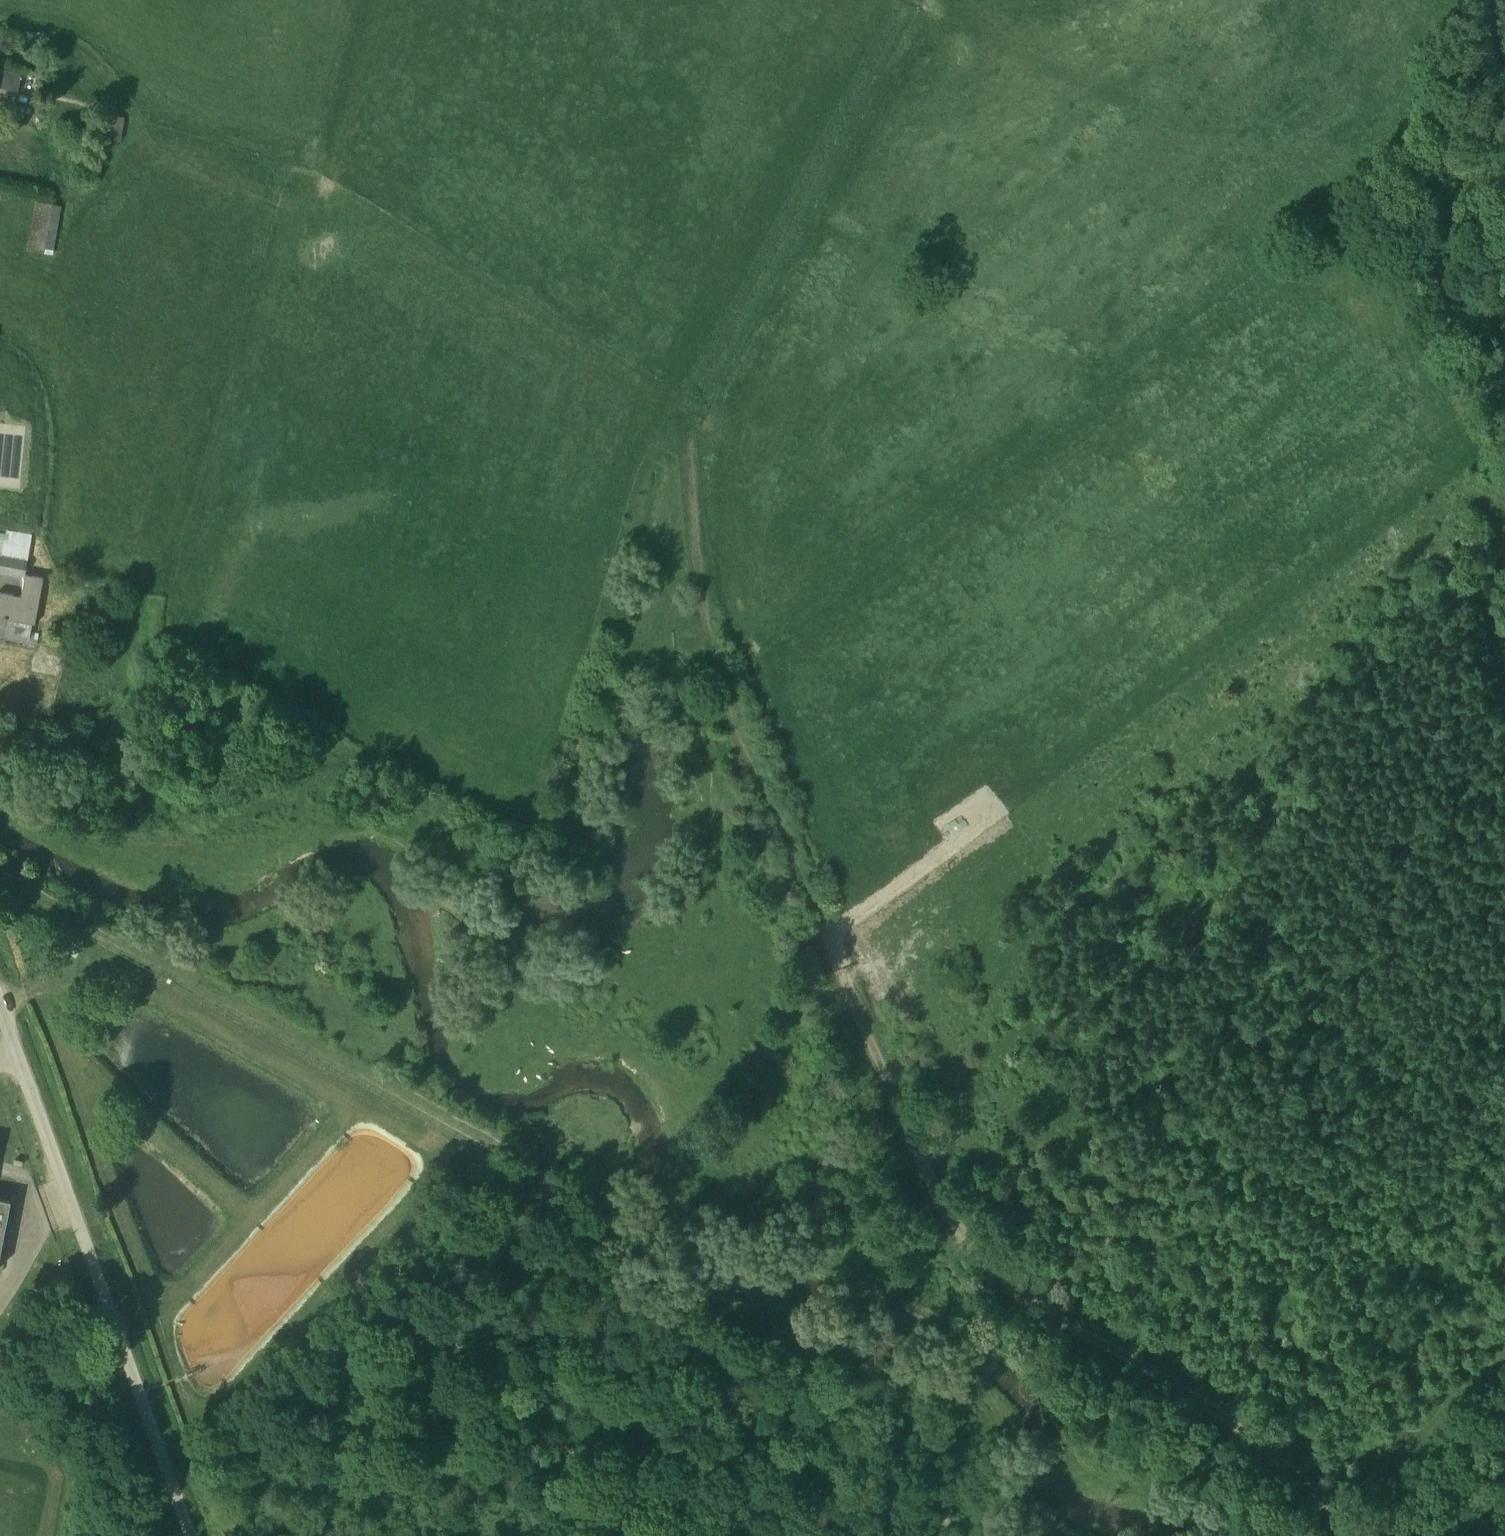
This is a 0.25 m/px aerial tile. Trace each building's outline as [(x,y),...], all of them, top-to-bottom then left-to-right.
[(22,74),(0,65),(0,87),(19,91),(22,74)] [(120,141),(125,117),(101,113),(97,137),(120,141)] [(52,254),(61,206),(36,201),(27,250),(52,254)] [(24,577),(25,573),(31,545),(0,539),(0,573),(24,577)] [(34,625),(43,577),(25,573),(24,577),(20,596),(0,592),(0,618),(34,625)] [(34,652),(33,669),(55,670),(56,653),(34,652)] [(11,1201),(0,1199),(0,1257),(11,1201)]
